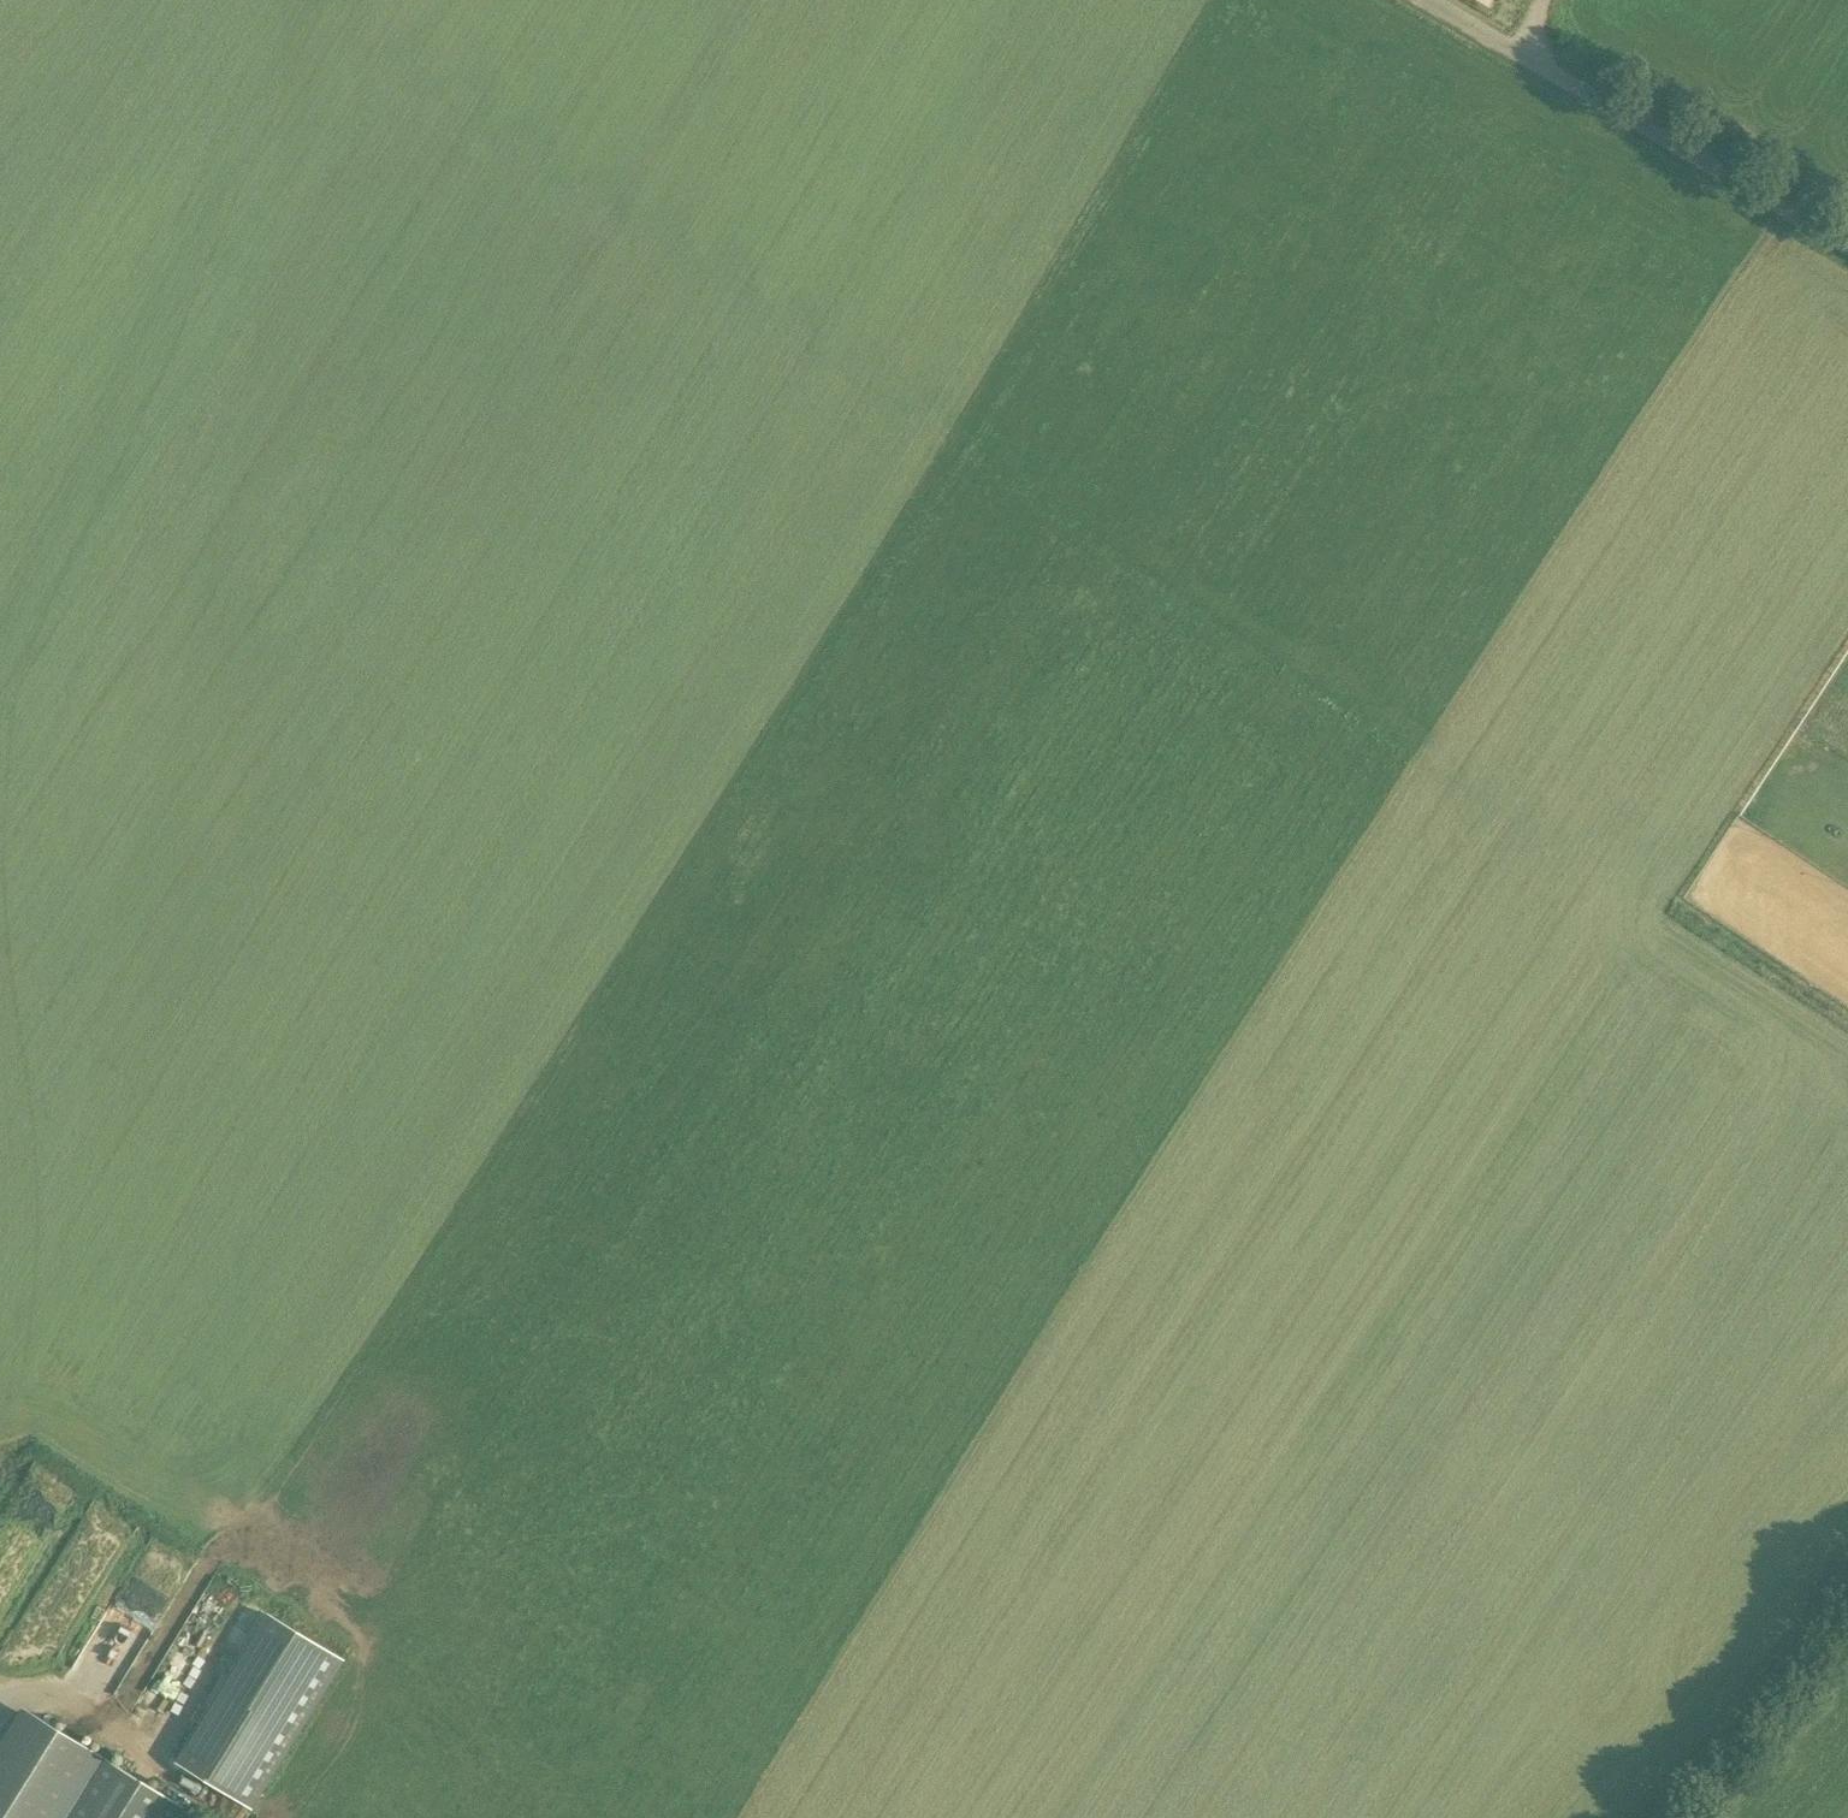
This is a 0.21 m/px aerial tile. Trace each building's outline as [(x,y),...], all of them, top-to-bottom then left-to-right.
[(229,1817),(246,1817),(343,1662),(269,1616),(177,1763),(211,1784),(200,1800),(229,1817)] [(192,1813),(44,1721),(0,1793),(0,1817),(189,1817),(192,1813)]
